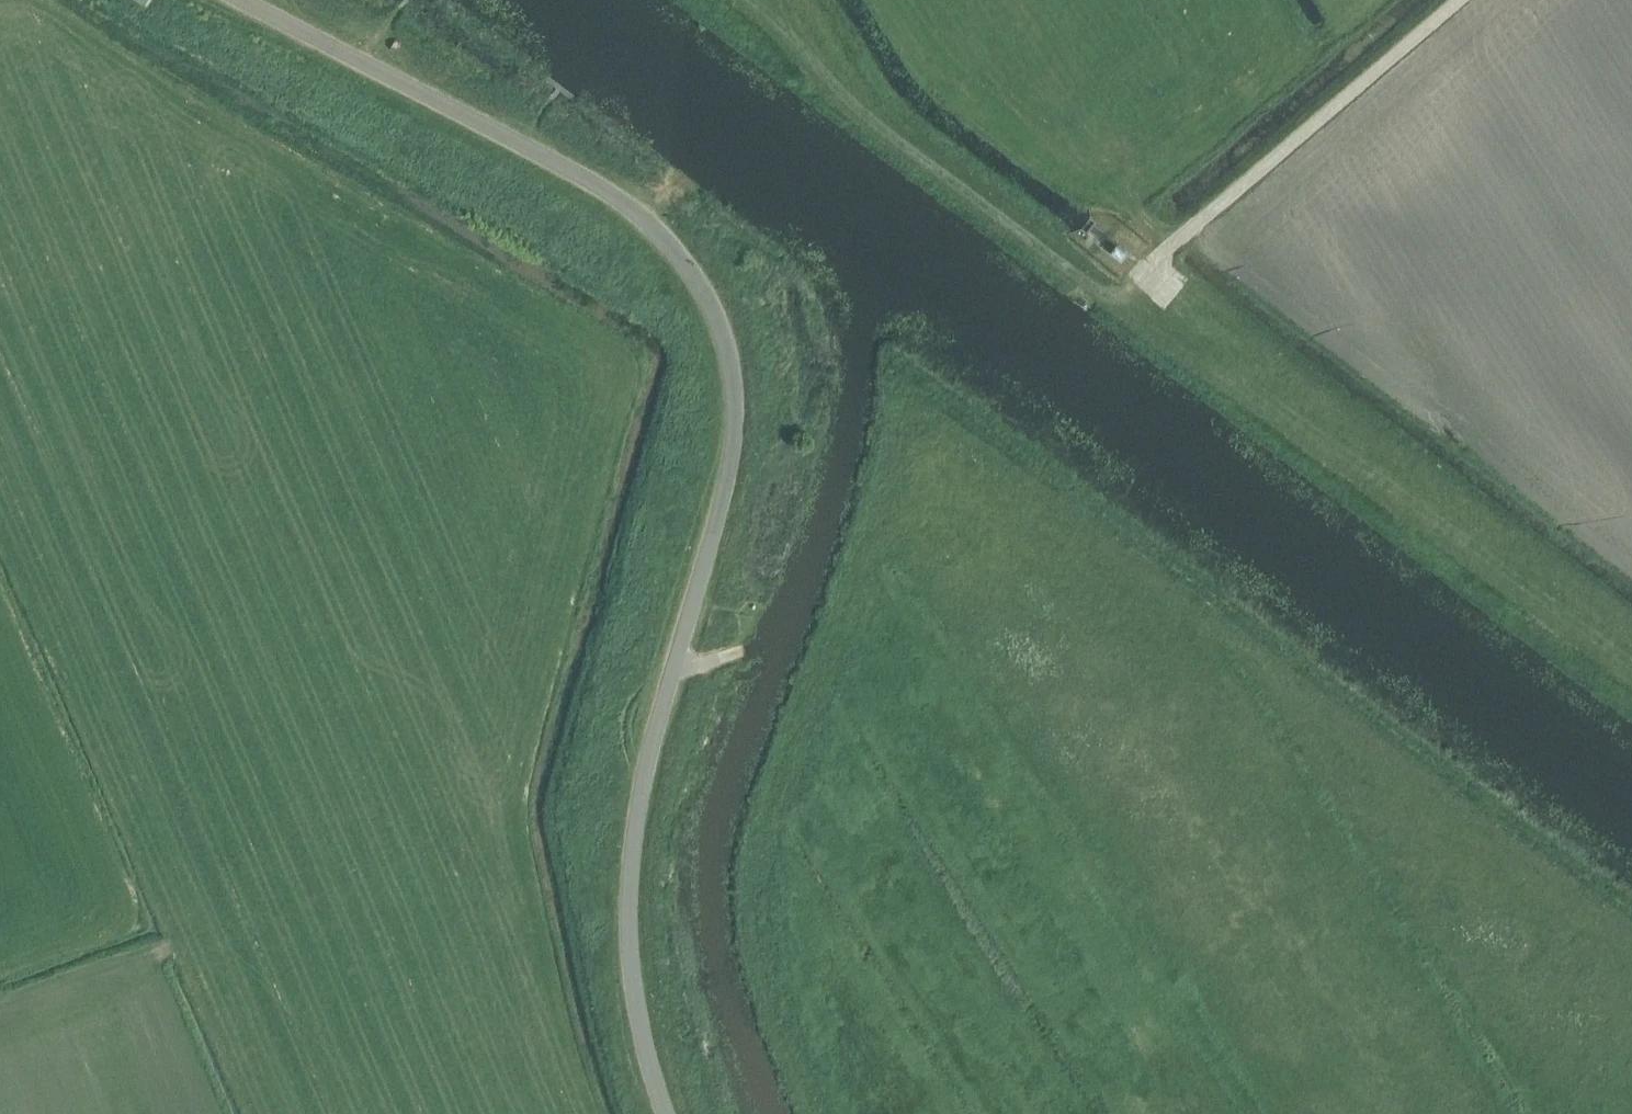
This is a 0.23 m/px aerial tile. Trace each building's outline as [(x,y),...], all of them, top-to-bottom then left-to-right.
[(1125,249),(1116,242),(1110,249),(1119,256),(1125,249)]
